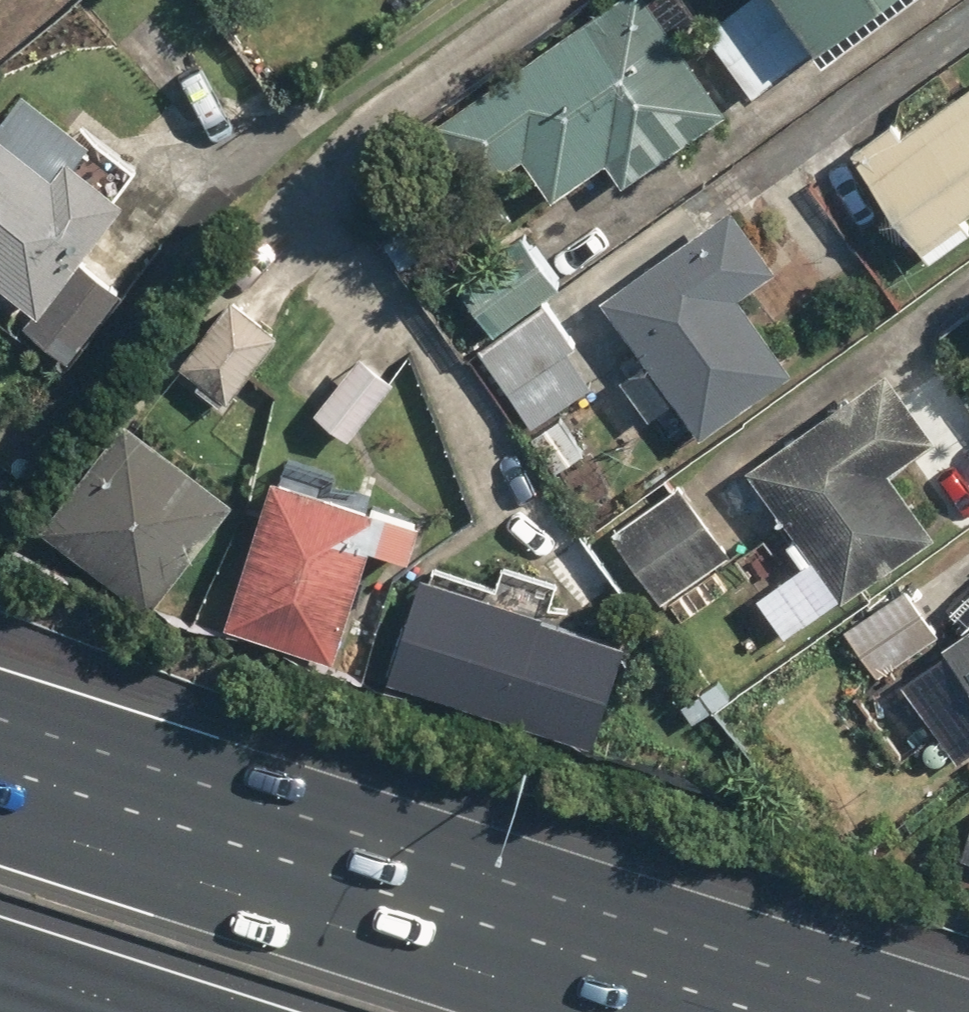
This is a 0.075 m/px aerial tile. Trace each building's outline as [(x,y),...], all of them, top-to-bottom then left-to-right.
[(728,101),(643,0),(586,0),(420,138),(474,203),(531,156),(564,195),(612,155),(633,180),(728,101)] [(709,24),(765,96),(889,0),(741,0),(709,24)] [(150,179),(22,77),(0,104),(0,261),(52,302),(150,179)] [(858,148),(935,254),(968,230),(968,81),(907,126),(901,117),(858,148)] [(790,262),(743,195),(609,290),(652,352),(625,371),(654,412),(677,396),(702,433),(797,365),(746,293),(790,262)] [(501,325),(548,288),(567,274),(528,223),(462,274),(501,325)] [(548,288),(501,325),(503,327),(476,348),(569,470),(591,454),(562,416),(615,375),(548,288)] [(231,395),(286,331),(245,295),(189,359),(231,395)] [(329,319),(284,378),(359,435),(404,376),(329,319)] [(887,362),(751,464),(849,593),(942,523),(899,466),(941,434),(887,362)] [(143,413),(56,518),(163,607),(245,508),(222,490),(244,463),(174,406),(158,425),(143,413)] [(423,508),(289,461),(232,626),(339,663),(381,542),(408,551),(423,508)] [(743,540),(683,471),(616,529),(675,598),(743,540)] [(637,631),(426,563),(392,670),(603,738),(637,631)] [(884,672),(943,625),(907,580),(848,627),(884,672)] [(950,637),(968,664),(968,624),(950,637)]
